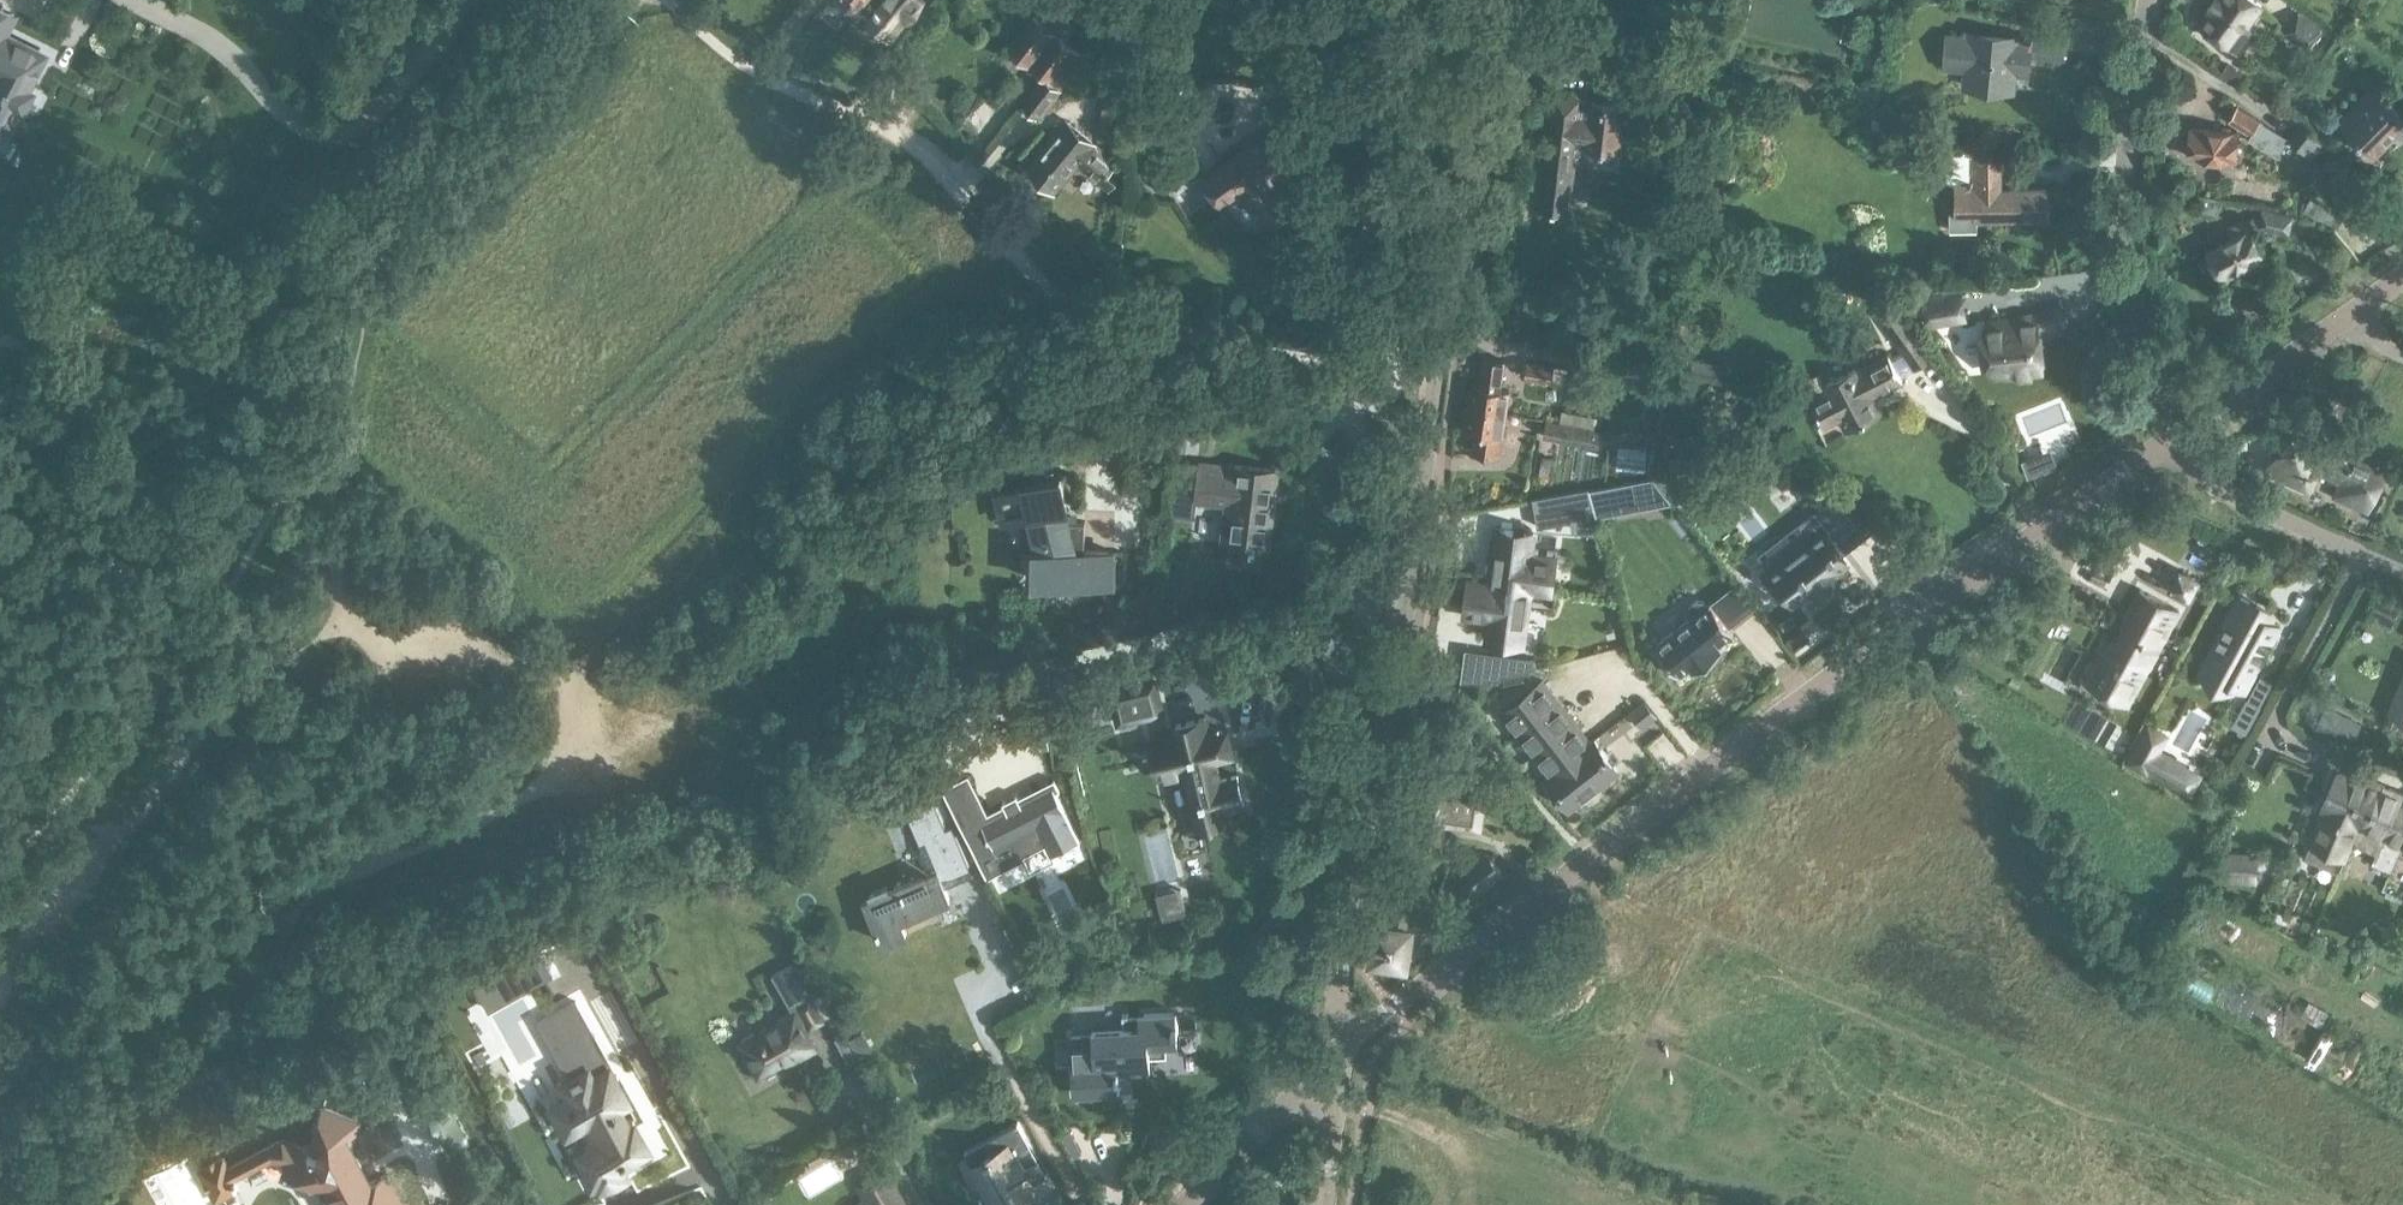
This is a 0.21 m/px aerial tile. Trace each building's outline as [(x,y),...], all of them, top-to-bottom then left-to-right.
[(374,4),(371,0),(353,0),(362,13),(374,4)] [(855,14),(867,0),(837,0),(855,14)] [(889,42),(924,0),(876,0),(862,18),(889,42)] [(1089,58),(1088,57),(1089,56),(1066,38),(1077,24),(1068,17),(1071,13),(1055,0),(1044,0),(1034,13),(1033,12),(1007,47),(1043,75),(1064,91),(1089,58)] [(2253,0),(2213,0),(2196,23),(2228,46),(2259,4),(2253,0)] [(2283,32),(2307,49),(2323,27),(2299,9),(2283,32)] [(2025,42),(2021,41),(2021,33),(1967,29),(1966,36),(1944,34),(1941,65),(1963,67),(1961,87),(2016,92),(2018,72),(2026,73),(2028,53),(2060,56),(2061,42),(2026,38),(2025,42)] [(36,50),(0,30),(0,128),(9,108),(13,110),(24,87),(19,85),(36,50)] [(1703,39),(1682,36),(1680,51),(1701,53),(1703,39)] [(1577,56),(1589,57),(1589,59),(1596,59),(1597,47),(1578,46),(1577,56)] [(1544,180),(1541,180),(1538,211),(1567,214),(1568,207),(1564,206),(1565,190),(1569,190),(1572,168),(1568,168),(1571,140),(1586,142),(1586,149),(1617,152),(1621,115),(1635,116),(1639,88),(1655,90),(1654,96),(1669,98),(1669,93),(1671,93),(1674,65),(1627,60),(1622,104),(1591,100),(1589,118),(1575,117),(1577,99),(1550,96),(1548,116),(1551,116),(1544,180)] [(1064,91),(1043,75),(1022,103),(1042,119),(1064,91)] [(2375,157),(2402,127),(2402,109),(2375,81),(2337,120),(2375,157)] [(1130,92),(1099,89),(1095,133),(1127,136),(1130,92)] [(1066,114),(1055,128),(1023,165),(1053,190),(1076,162),(1106,187),(1114,178),(1106,171),(1115,160),(1096,144),(1098,141),(1066,114)] [(2302,118),(2287,136),(2289,138),(2316,160),(2331,143),(2302,118)] [(1269,226),(1295,208),(1271,173),(1293,158),(1272,125),(1202,173),(1223,205),(1245,191),(1269,226)] [(2260,138),(2183,132),(2180,169),(2256,176),(2260,138)] [(1967,159),(1968,183),(1954,183),(1955,214),(1975,214),(1975,218),(2047,217),(2046,191),(1998,191),(1998,158),(1967,159)] [(2278,202),(2280,185),(2236,179),(2233,197),(2278,202)] [(2222,198),(2199,195),(2198,210),(2213,211),(2221,206),(2222,198)] [(2343,216),(2311,197),(2303,209),(2319,219),(2320,217),(2323,219),(2324,218),(2337,226),(2343,216)] [(2206,249),(2209,253),(2200,258),(2209,275),(2218,270),(2220,274),(2262,252),(2250,228),(2256,225),(2286,233),(2291,214),(2260,206),(2258,213),(2245,219),(2244,217),(2222,228),(2228,238),(2206,249)] [(1704,221),(1703,223),(1701,233),(1711,235),(1713,223),(1704,221)] [(1964,317),(1960,288),(1922,295),(1927,323),(1964,317)] [(1997,318),(2001,353),(1991,354),(1993,373),(2003,372),(2004,374),(2015,372),(2020,376),(2024,376),(2027,373),(2029,368),(2042,364),(2038,330),(2066,320),(2060,304),(2035,313),(1997,318)] [(1828,383),(1829,386),(1812,395),(1826,423),(1845,414),(1851,427),(1879,412),(1872,397),(1903,381),(1890,354),(1858,371),(1856,369),(1828,383)] [(1468,384),(1465,407),(1504,412),(1507,390),(1497,389),(1501,362),(1482,359),(1478,386),(1468,384)] [(1524,377),(1552,380),(1555,364),(1527,360),(1524,377)] [(1694,399),(1698,379),(1663,374),(1660,393),(1694,399)] [(1504,412),(1465,407),(1462,429),(1473,431),(1471,450),(1498,454),(1504,412)] [(1599,447),(1603,429),(1546,419),(1543,437),(1599,447)] [(1611,431),(1603,430),(1601,439),(1609,440),(1611,431)] [(2325,452),(2291,436),(2260,471),(2308,492),(2316,473),(2338,483),(2332,496),(2366,511),(2383,473),(2327,448),(2325,452)] [(2034,473),(2038,484),(2058,471),(2055,465),(2058,464),(2051,448),(2022,459),(2029,476),(2034,473)] [(1539,474),(1549,476),(1552,456),(1542,455),(1539,474)] [(1231,466),(1197,462),(1193,499),(1228,503),(1223,541),(1264,545),(1273,468),(1232,464),(1231,466)] [(1063,472),(993,490),(1002,523),(1027,516),(1034,546),(1033,546),(1032,583),(1117,584),(1118,547),(1086,547),(1086,520),(1072,519),(1069,506),(1071,505),(1063,472)] [(1590,487),(1590,488),(1597,514),(1597,515),(1673,501),(1653,476),(1590,487)] [(1532,497),(1537,525),(1571,519),(1597,514),(1590,488),(1589,486),(1532,497)] [(1844,526),(1862,514),(1841,505),(1833,511),(1844,526)] [(1490,528),(1484,582),(1519,584),(1544,585),(1547,552),(1523,549),(1524,530),(1490,528)] [(1857,568),(1854,564),(1860,561),(1841,528),(1826,537),(1821,528),(1799,540),(1804,550),(1783,561),(1805,593),(1823,581),(1826,587),(1857,568)] [(2202,578),(2179,565),(2166,588),(2189,601),(2202,578)] [(1519,584),(1484,582),(1460,580),(1457,613),(1481,614),(1480,634),(1514,636),(1519,584)] [(2130,706),(2183,609),(2138,585),(2118,622),(2121,624),(2114,636),(2111,635),(2109,639),(2105,637),(2082,680),(2130,706)] [(2213,638),(2196,671),(2235,693),(2238,689),(2247,693),(2284,624),(2275,620),(2278,615),(2238,593),(2223,622),(2226,623),(2217,640),(2213,638)] [(1722,642),(1741,632),(1722,598),(1720,599),(1717,594),(1711,594),(1703,599),(1700,605),(1703,610),(1665,634),(1677,654),(1673,656),(1678,665),(1682,663),(1684,665),(1696,658),(1699,664),(1726,649),(1722,642)] [(2398,607),(2379,598),(2370,615),(2390,625),(2398,607)] [(1535,657),(1502,652),(1499,676),(1538,666),(1535,657)] [(1522,671),(1503,675),(1506,686),(1525,682),(1522,671)] [(1511,704),(1525,726),(1567,698),(1568,698),(1554,677),(1511,704)] [(1163,712),(1155,679),(1111,690),(1119,723),(1163,712)] [(2395,713),(2388,729),(2402,736),(2402,681),(2390,711),(2395,713)] [(2247,732),(2261,705),(2247,697),(2232,724),(2247,732)] [(1525,726),(1540,747),(1582,719),(1581,719),(1567,698),(1525,726)] [(2349,747),(2363,723),(2326,704),(2313,730),(2349,747)] [(1151,740),(1160,775),(1188,769),(1202,827),(1234,817),(1231,806),(1245,803),(1238,774),(1221,778),(1215,755),(1224,753),(1218,730),(1210,733),(1206,716),(1177,723),(1179,733),(1151,740)] [(1633,716),(1625,721),(1634,732),(1642,727),(1633,716)] [(1540,747),(1554,769),(1596,740),(1582,719),(1581,719),(1540,747)] [(2149,772),(2192,795),(2204,772),(2185,760),(2181,757),(2162,747),(2171,732),(2148,720),(2126,761),(2148,773),(2149,772)] [(1487,731),(1494,741),(1505,735),(1498,725),(1487,731)] [(1550,771),(1573,802),(1621,766),(1598,737),(1596,740),(1554,769),(1550,771)] [(2370,761),(2402,776),(2402,759),(2398,757),(2402,746),(2393,742),(2388,752),(2376,747),(2370,761)] [(1506,755),(1513,764),(1522,758),(1523,758),(1515,748),(1506,755)] [(1522,758),(1513,764),(1520,774),(1530,767),(1522,758)] [(1429,765),(1423,802),(1480,812),(1484,790),(1451,785),(1454,770),(1429,765)] [(2339,765),(2307,841),(2345,858),(2352,840),(2377,782),(2339,765)] [(966,783),(946,793),(945,794),(967,837),(972,835),(979,848),(993,842),(995,846),(994,847),(995,849),(1009,842),(1038,827),(1047,845),(1077,830),(1073,822),(1074,821),(1072,816),(1070,817),(1057,791),(1059,789),(1055,781),(984,816),(967,783),(966,783)] [(2402,793),(2377,782),(2352,840),(2378,851),(2402,793)] [(2373,861),(2392,869),(2402,845),(2402,793),(2378,851),(2373,861)] [(870,895),(863,898),(883,944),(910,933),(904,919),(953,898),(947,885),(973,874),(952,824),(946,827),(933,797),(905,809),(920,843),(924,872),(890,886),(888,882),(868,891),(870,895)] [(1480,812),(1423,802),(1417,838),(1441,843),(1445,823),(1478,829),(1480,812)] [(1464,868),(1479,889),(1504,871),(1488,850),(1464,868)] [(2258,857),(2229,854),(2227,875),(2257,877),(2258,857)] [(2389,873),(2382,888),(2402,897),(2402,879),(2389,873)] [(1011,912),(1024,904),(1017,891),(1003,898),(1011,912)] [(1477,899),(1464,909),(1471,917),(1484,907),(1477,899)] [(998,901),(986,907),(993,922),(1005,916),(998,901)] [(620,913),(620,914),(623,923),(624,924),(645,917),(641,905),(620,913)] [(1186,906),(1161,912),(1163,920),(1188,914),(1186,906)] [(1445,936),(1436,925),(1420,936),(1431,952),(1448,940),(1445,936)] [(1407,933),(1377,928),(1372,961),(1402,965),(1407,933)] [(537,948),(522,956),(537,983),(552,974),(537,948)] [(749,1065),(756,1077),(787,1060),(789,1064),(816,1049),(807,1030),(824,1019),(824,1018),(834,1013),(820,988),(816,991),(798,958),(770,974),(791,1010),(736,1041),(743,1053),(742,1056),(746,1064),(749,1065)] [(1134,970),(1139,986),(1153,981),(1148,966),(1134,970)] [(537,1021),(538,1024),(539,1023),(553,1047),(588,1028),(575,1003),(577,1002),(576,1000),(537,1021)] [(1072,1091),(1117,1088),(1115,1055),(1127,1051),(1131,1058),(1150,1048),(1137,1021),(1118,1032),(1123,1043),(1113,1048),(1095,1049),(1094,1034),(1069,1035),(1072,1091)] [(862,1030),(847,1037),(858,1056),(872,1048),(862,1030)] [(843,1032),(834,1037),(841,1050),(849,1045),(843,1032)] [(621,1159),(646,1146),(635,1126),(636,1126),(624,1103),(628,1100),(615,1077),(618,1076),(617,1073),(610,1077),(605,1067),(592,1074),(587,1067),(567,1077),(558,1082),(567,1098),(554,1105),(564,1122),(560,1124),(564,1130),(579,1122),(592,1145),(580,1151),(589,1168),(583,1171),(590,1184),(594,1182),(597,1187),(627,1171),(621,1159)] [(223,1154),(195,1169),(214,1203),(239,1190),(234,1179),(271,1159),(283,1163),(279,1174),(308,1183),(309,1185),(311,1184),(316,1185),(321,1194),(325,1195),(331,1204),(405,1204),(386,1170),(371,1178),(352,1143),(361,1116),(320,1102),(307,1144),(281,1136),(229,1163),(223,1154)] [(1064,1138),(1074,1156),(1083,1150),(1073,1132),(1064,1138)] [(972,1162),(996,1204),(1013,1204),(1035,1193),(1030,1183),(1048,1173),(1039,1158),(1021,1168),(1007,1142),(972,1162)] [(809,1168),(828,1156),(820,1143),(802,1154),(809,1168)] [(881,1169),(853,1185),(861,1199),(850,1204),(902,1204),(881,1169)] [(689,1204),(708,1204),(704,1197),(689,1204)]
